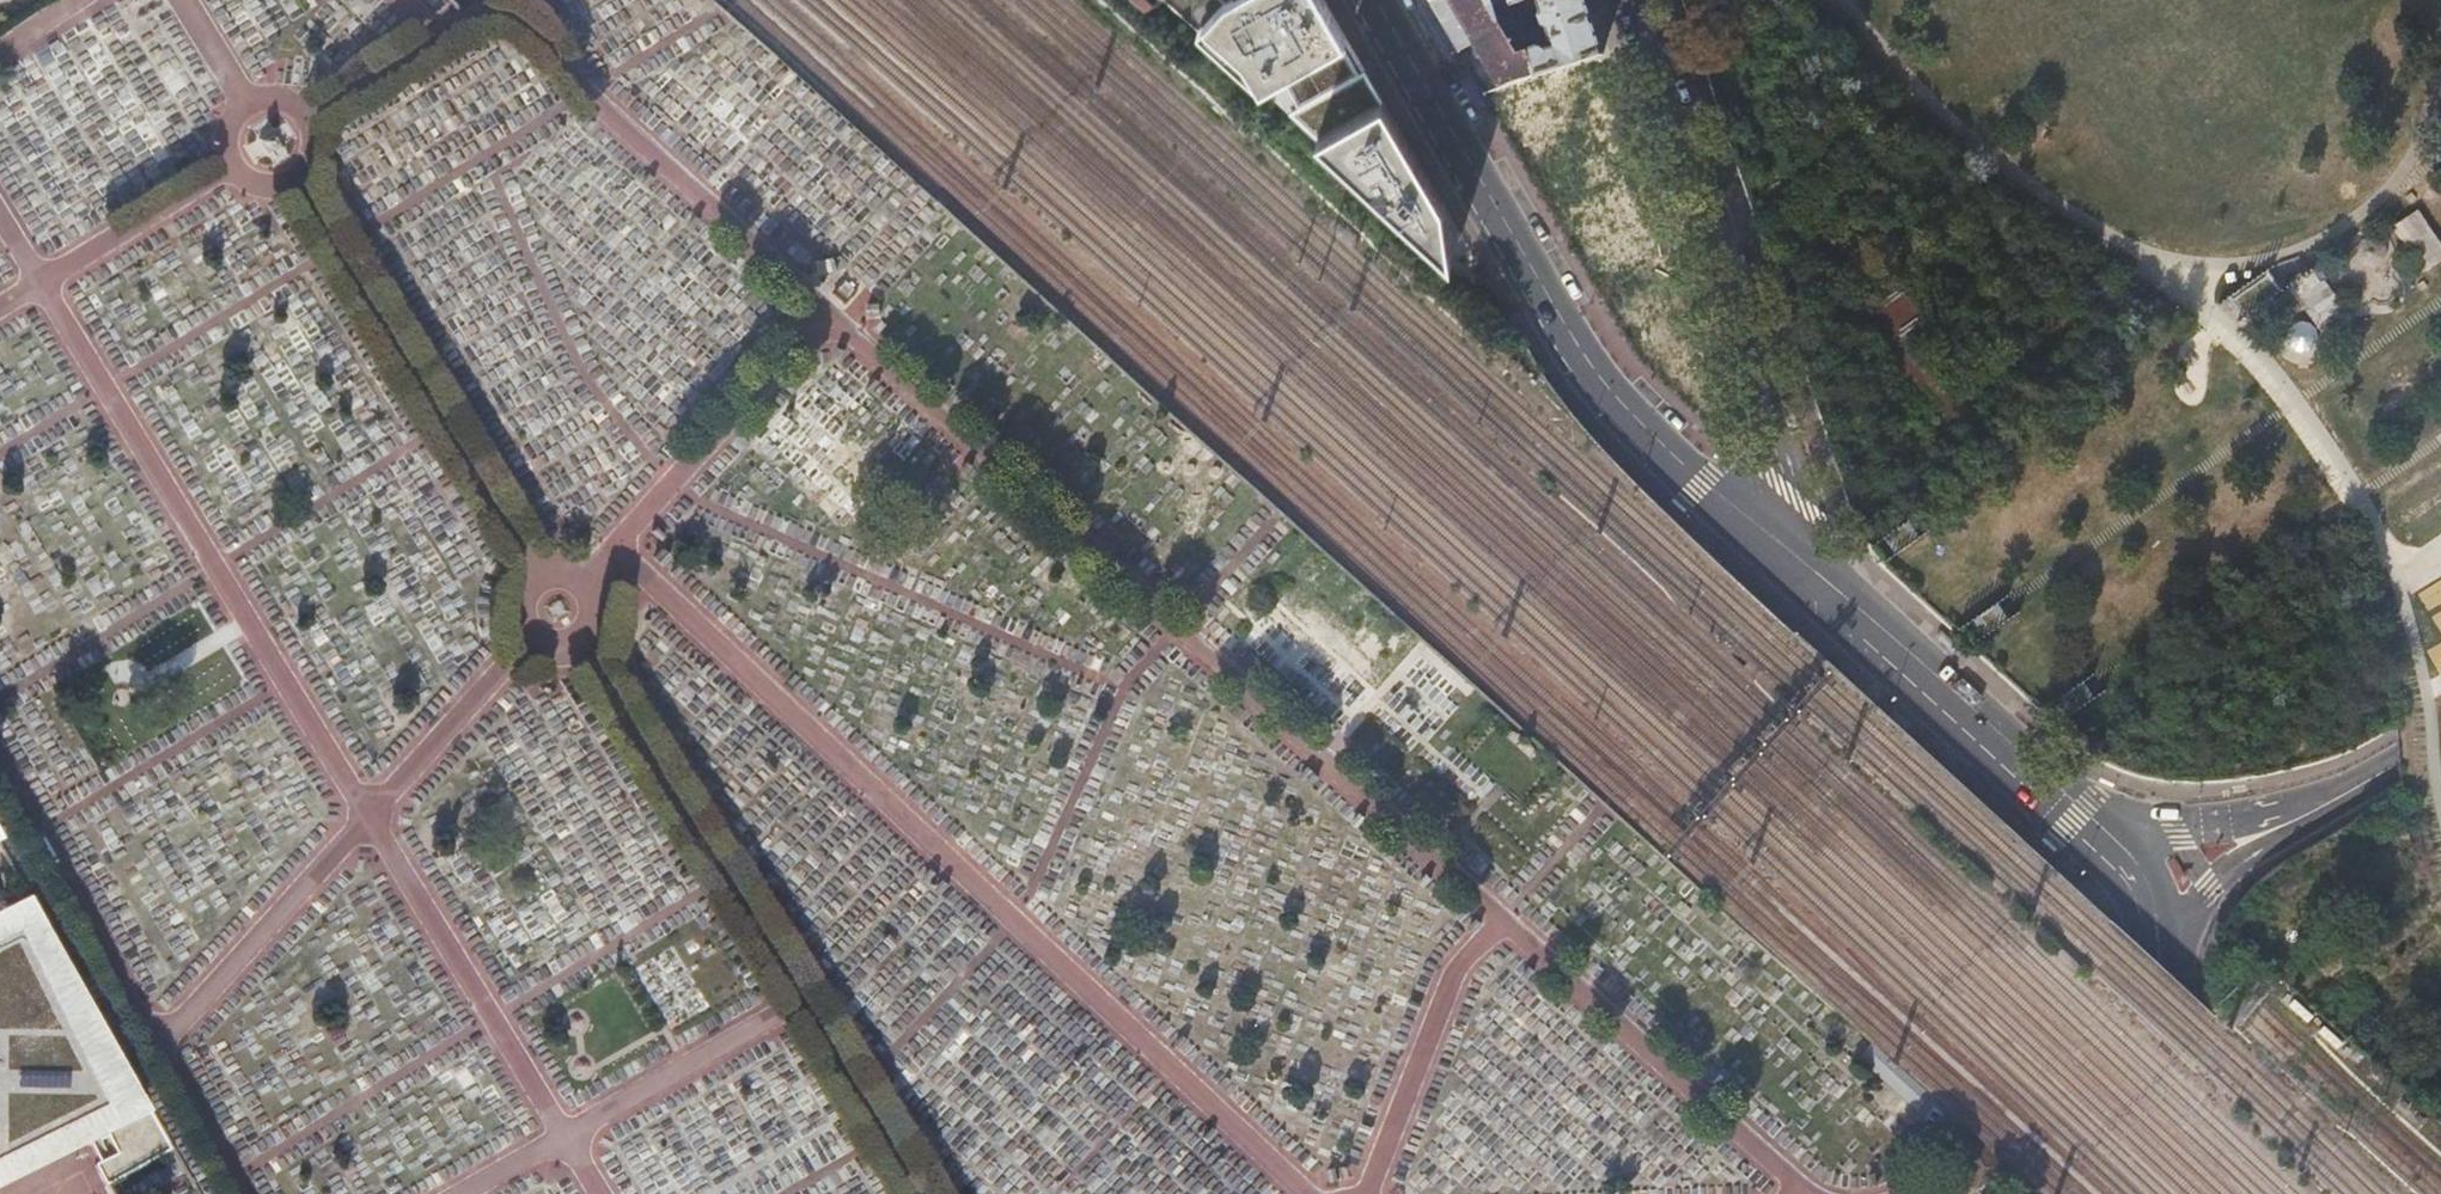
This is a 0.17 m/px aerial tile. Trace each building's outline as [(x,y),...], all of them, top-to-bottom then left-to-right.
[(1224,55),(1288,113),(1363,70),(1337,25),(1322,0),(1164,0),(1224,55)] [(1527,78),(1533,76),(1525,51),(1515,54),(1509,44),(1511,43),(1509,39),(1507,40),(1496,19),(1492,5),(1499,2),(1502,8),(1510,5),(1508,0),(1439,0),(1428,3),(1457,53),(1471,45),(1497,89),(1527,78)] [(1601,52),(1583,0),(1536,0),(1540,12),(1537,14),(1540,22),(1524,28),(1528,42),(1533,40),(1535,47),(1525,51),(1533,76),(1601,52)] [(1449,263),(1442,205),(1406,143),(1377,93),(1363,70),(1288,113),(1449,263)] [(2268,269),(2228,297),(2244,318),(2283,290),(2268,269)] [(2285,335),(2299,354),(2317,341),(2304,322),(2285,335)] [(1907,520),(1884,537),(1896,554),(1920,537),(1907,520)] [(1997,602),(1973,619),(1986,636),(2009,619),(1997,602)] [(1826,664),(1827,663),(1809,646),(1807,648),(1826,664)] [(2083,680),(2060,696),(2072,714),(2096,697),(2083,680)] [(272,913),(272,893),(127,893),(127,914),(139,914),(139,969),(173,969),(173,943),(216,943),(216,940),(232,940),(232,913),(272,913)] [(3,1180),(8,1177),(3,1168),(24,1157),(29,1167),(33,1164),(29,1155),(49,1145),(54,1154),(59,1152),(54,1142),(75,1132),(80,1141),(87,1138),(100,1163),(95,1165),(106,1186),(108,1185),(109,1187),(172,1152),(33,906),(0,922),(0,1174),(3,1180)]
